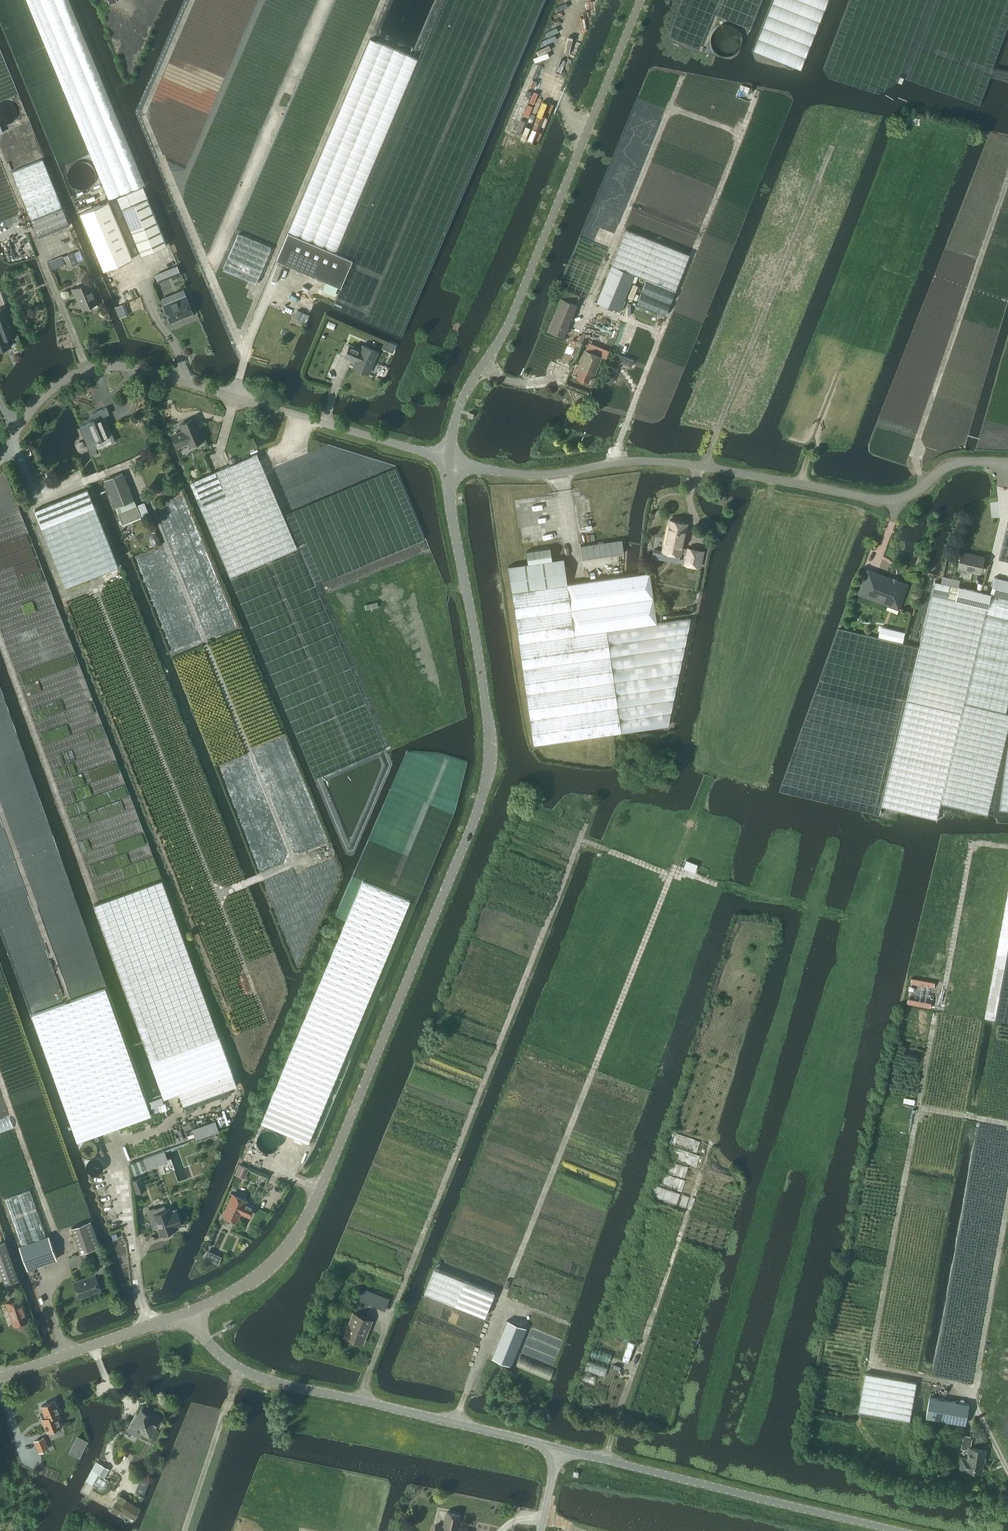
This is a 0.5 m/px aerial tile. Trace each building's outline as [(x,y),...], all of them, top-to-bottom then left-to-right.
[(740,39),(740,38),(740,36),(739,32),(737,29),(735,26),(733,25),(730,23),(727,22),(724,22),(721,22),(717,23),(714,25),(712,26),(710,29),(708,32),(707,36),(707,38),(708,42),(709,45),(710,48),(712,50),(714,52),(718,54),(721,55),(723,55),(726,55),(730,54),(733,52),(735,50),(737,48),(739,45),(740,42),(740,39)] [(372,39),(276,259),(340,287),(352,260),(335,252),(419,60),(372,39)] [(18,111),(17,107),(15,104),(13,102),(12,101),(8,100),(6,100),(3,101),(2,101),(0,103),(0,118),(3,120),(5,121),(7,121),(9,121),(12,120),(14,119),(17,116),(17,113),(18,111)] [(12,171),(38,237),(68,225),(42,159),(12,171)] [(167,244),(148,198),(123,209),(141,255),(167,244)] [(108,201),(80,212),(104,270),(132,259),(108,201)] [(619,311),(627,292),(634,274),(647,280),(637,303),(665,314),(690,255),(626,229),(611,265),(615,266),(614,267),(612,266),(597,302),(619,311)] [(237,234),(230,253),(223,269),(256,283),(271,248),(237,234)] [(66,264),(67,267),(78,263),(78,262),(74,252),(73,251),(62,255),(66,264)] [(176,266),(168,270),(170,276),(176,274),(177,276),(180,275),(176,266)] [(72,289),(75,296),(77,295),(82,308),(97,302),(89,283),(72,289)] [(329,284),(326,291),(334,295),(338,288),(329,284)] [(164,305),(170,321),(179,318),(179,316),(191,311),(185,297),(164,305)] [(561,298),(548,329),(563,335),(577,304),(561,298)] [(122,304),(115,307),(120,318),(127,315),(122,304)] [(10,345),(7,338),(16,334),(5,307),(0,309),(0,349),(10,345)] [(297,310),(294,317),(302,320),(305,313),(297,310)] [(328,321),(326,326),(333,329),(335,324),(328,321)] [(346,356),(356,361),(353,366),(368,373),(377,351),(363,345),(361,350),(351,345),(346,356)] [(585,350),(578,368),(581,370),(578,377),(588,381),(591,372),(593,373),(600,356),(585,350)] [(616,353),(605,380),(611,383),(612,382),(619,362),(625,364),(631,367),(633,360),(616,353)] [(80,426),(79,427),(80,427),(87,444),(95,440),(95,441),(98,440),(98,441),(100,441),(100,439),(109,436),(107,429),(101,415),(103,414),(104,416),(109,414),(106,407),(92,413),(94,419),(87,421),(88,423),(80,426)] [(179,433),(173,435),(178,447),(187,442),(189,446),(204,439),(195,417),(179,424),(183,432),(179,434),(179,433)] [(190,482),(230,576),(297,548),(257,453),(190,482)] [(104,480),(115,507),(122,525),(150,514),(145,502),(137,505),(135,499),(133,500),(122,472),(104,480)] [(65,587),(118,566),(87,489),(35,509),(65,587)] [(167,489),(161,492),(164,499),(170,497),(167,489)] [(670,520),(663,551),(679,554),(680,553),(681,547),(686,523),(670,520)] [(622,539),(580,545),(582,559),(624,553),(622,539)] [(681,547),(680,553),(687,555),(685,564),(698,566),(702,551),(688,548),(681,547)] [(529,563),(509,566),(534,745),(668,726),(691,619),(657,624),(649,572),(568,584),(564,559),(552,560),(550,549),(527,552),(529,563)] [(958,567),(979,573),(983,558),(961,552),(958,567)] [(891,581),(890,579),(868,571),(860,593),(897,607),(901,598),(903,597),(903,595),(903,593),(906,585),(896,581),(894,582),(891,581)] [(880,806),(937,819),(940,803),(987,814),(987,813),(997,773),(1006,734),(1007,725),(1007,714),(1005,713),(1007,701),(1007,581),(994,577),(990,594),(982,592),(958,586),(958,587),(934,582),(923,631),(905,700),(880,806)] [(904,632),(880,627),(878,636),(902,642),(904,632)] [(999,809),(1007,810),(1007,746),(999,809)] [(162,879),(93,904),(163,1097),(179,1092),(232,1072),(162,879)] [(260,1123),(267,1125),(307,1142),(369,995),(409,900),(362,880),(323,975),(260,1123)] [(110,1002),(105,988),(58,1004),(31,1014),(39,1036),(77,1140),(114,1127),(150,1114),(110,1002)] [(232,1072),(179,1092),(183,1104),(236,1084),(232,1072)] [(162,1097),(149,1101),(151,1108),(164,1103),(162,1097)] [(196,1137),(218,1129),(215,1121),(193,1129),(196,1137)] [(103,1146),(104,1143),(103,1140),(101,1138),(99,1136),(96,1135),(93,1136),(90,1137),(88,1139),(87,1142),(87,1144),(87,1147),(89,1150),(91,1152),(94,1152),(97,1152),(100,1151),(102,1149),(103,1146)] [(164,1150),(130,1162),(134,1174),(147,1170),(146,1169),(168,1161),(164,1150)] [(110,1168),(111,1165),(111,1162),(110,1159),(107,1157),(104,1156),(101,1156),(98,1157),(96,1160),(94,1163),(95,1166),(96,1169),(99,1171),(102,1172),(105,1172),(108,1171),(110,1168)] [(239,1164),(235,1174),(244,1177),(248,1168),(239,1164)] [(136,1192),(144,1189),(140,1177),(132,1180),(136,1192)] [(29,1189),(5,1198),(16,1230),(21,1243),(45,1234),(37,1211),(29,1189)] [(232,1193),(222,1215),(236,1221),(240,1212),(249,1216),(253,1205),(244,1201),(245,1199),(232,1193)] [(154,1214),(148,1216),(153,1227),(158,1225),(161,1233),(175,1228),(175,1226),(181,1224),(176,1211),(175,1211),(174,1209),(170,1211),(169,1208),(166,1209),(164,1204),(155,1208),(154,1207),(151,1208),(154,1214)] [(80,1252),(99,1245),(90,1220),(71,1227),(80,1252)] [(18,1246),(27,1269),(56,1258),(48,1235),(18,1246)] [(4,1283),(18,1278),(4,1240),(0,1241),(0,1271),(4,1283)] [(80,1254),(68,1257),(71,1267),(83,1263),(80,1254)] [(93,1266),(96,1274),(106,1271),(103,1262),(93,1266)] [(434,1268),(425,1292),(485,1316),(494,1292),(439,1270),(434,1268)] [(73,1282),(78,1297),(100,1289),(95,1274),(73,1282)] [(361,1287),(356,1298),(360,1300),(384,1309),(389,1298),(361,1287)] [(5,1303),(13,1325),(28,1319),(20,1298),(5,1303)] [(353,1313),(346,1332),(344,1336),(361,1343),(371,1320),(353,1313)] [(506,1321),(491,1357),(510,1364),(525,1328),(506,1321)] [(629,1341),(623,1359),(628,1361),(635,1343),(629,1341)] [(516,1366),(549,1380),(554,1369),(520,1355),(516,1366)] [(607,1366),(590,1360),(586,1370),(604,1376),(607,1366)] [(859,1411),(908,1420),(916,1382),(866,1372),(859,1411)] [(930,1397),(926,1417),(965,1424),(969,1404),(930,1397)] [(59,1426),(61,1425),(56,1413),(59,1412),(54,1400),(40,1405),(42,1410),(40,1411),(43,1418),(41,1418),(46,1431),(53,1428),(54,1429),(55,1429),(59,1428),(59,1426)] [(156,1422),(159,1424),(162,1417),(155,1414),(154,1416),(141,1409),(131,1426),(143,1432),(142,1434),(149,1438),(154,1429),(153,1429),(156,1422)] [(963,1434),(961,1448),(968,1450),(966,1458),(961,1458),(959,1468),(961,1468),(963,1470),(970,1471),(972,1470),(981,1472),(985,1450),(970,1447),(972,1436),(963,1434)] [(42,1438),(34,1440),(39,1452),(46,1449),(42,1438)] [(78,1438),(75,1443),(83,1447),(85,1442),(78,1438)] [(101,1464),(96,1472),(99,1474),(104,1477),(108,1469),(101,1464)] [(119,1496),(111,1510),(129,1520),(137,1506),(119,1496)] [(466,1530),(456,1529),(459,1514),(446,1511),(443,1526),(435,1524),(434,1530),(466,1530)]
